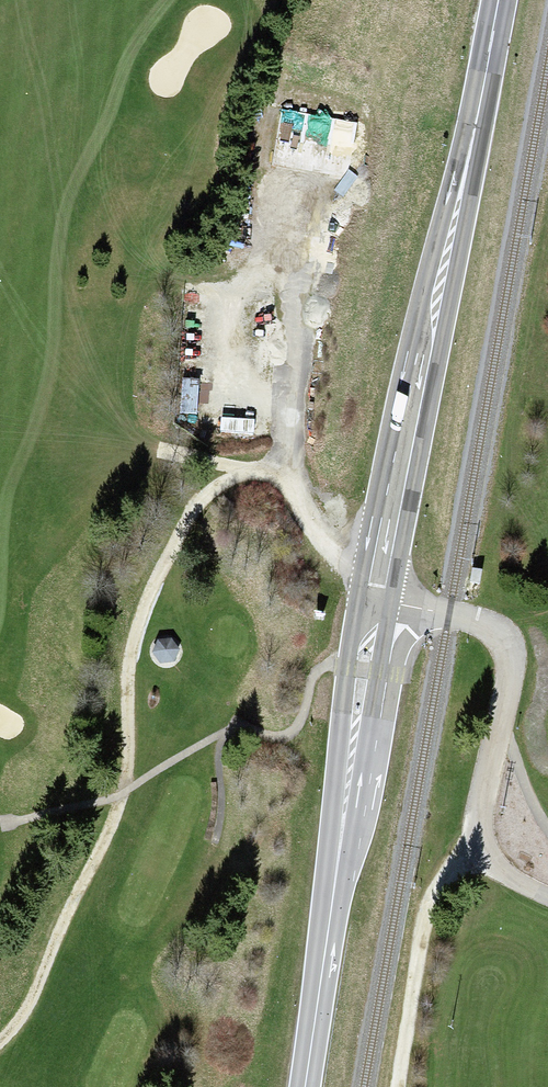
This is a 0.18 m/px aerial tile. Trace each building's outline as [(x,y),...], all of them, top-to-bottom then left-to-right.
[(179,649),(171,639),(158,640),(154,652),(161,662),(174,661),(179,649)]
